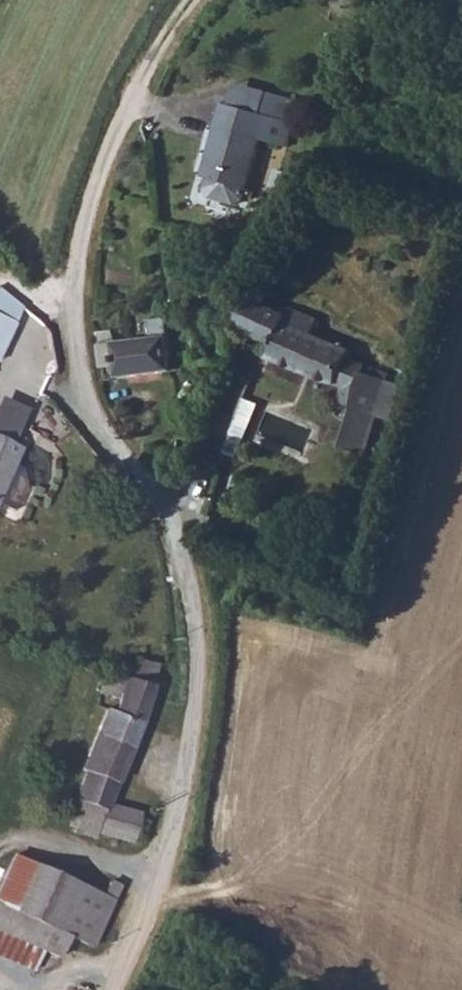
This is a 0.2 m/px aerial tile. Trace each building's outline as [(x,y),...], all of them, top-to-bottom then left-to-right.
[(269,140),(275,111),(212,97),(196,173),(201,174),(200,187),(206,197),(229,201),(238,192),(252,135),(269,140)] [(286,113),(275,111),(269,140),(279,142),(286,113)] [(0,285),(0,341),(17,299),(0,285)] [(377,423),(389,386),(366,377),(369,371),(349,364),(352,353),(330,346),(336,330),(308,319),(309,316),(292,307),(288,314),(251,299),(228,298),(231,328),(274,346),(267,360),(340,392),(335,407),(377,423)] [(118,381),(171,374),(164,321),(147,322),(148,341),(116,343),(115,335),(98,336),(100,369),(118,368),(118,381)] [(392,379),(369,371),(366,377),(389,386),(392,379)] [(405,392),(389,386),(377,423),(391,429),(405,392)] [(241,455),(258,401),(245,397),(227,451),(241,455)] [(9,440),(19,414),(0,407),(0,436),(9,440)] [(13,458),(18,443),(9,440),(0,436),(0,481),(3,482),(13,458)] [(3,482),(23,488),(28,475),(25,472),(23,461),(13,458),(3,482)] [(23,488),(3,482),(0,492),(0,500),(14,507),(23,488)] [(131,681),(105,680),(101,698),(119,703),(117,715),(107,714),(85,768),(74,771),(70,778),(79,788),(69,824),(73,828),(73,835),(93,840),(94,835),(133,845),(139,815),(106,806),(145,722),(157,667),(133,662),(131,681)] [(121,891),(111,886),(105,899),(15,858),(0,891),(0,933),(43,953),(60,961),(69,939),(93,950),(121,891)] [(0,933),(0,958),(33,973),(43,953),(0,933)]
